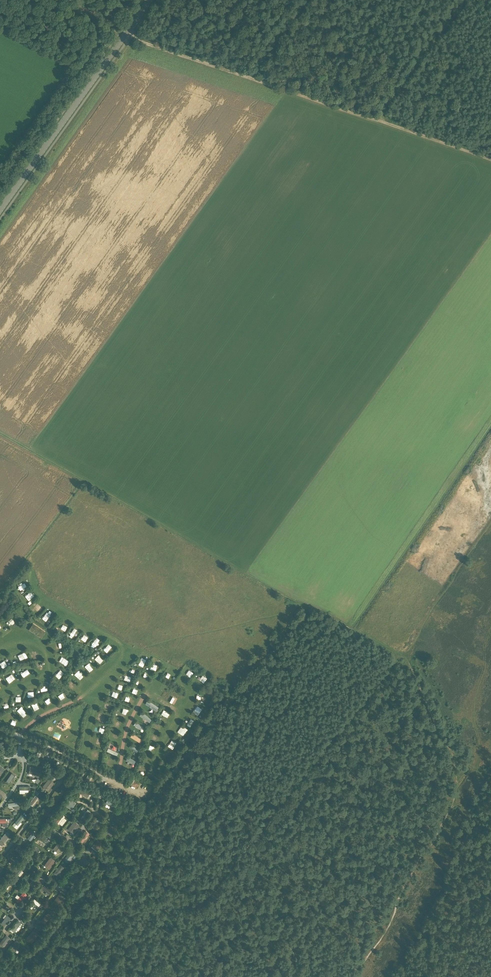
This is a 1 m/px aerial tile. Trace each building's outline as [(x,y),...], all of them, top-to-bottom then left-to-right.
[(25,589),(30,584),(27,580),(21,585),(25,589)] [(24,596),(28,601),(34,595),(30,590),(24,596)] [(39,604),(34,607),(37,612),(42,609),(39,604)] [(41,619),(44,622),(51,615),(47,612),(41,619)] [(29,629),(41,638),(46,632),(33,623),(29,629)] [(99,643),(98,642),(100,640),(97,637),(91,643),(95,647),(99,643)] [(24,651),(17,655),(21,661),(28,657),(24,651)] [(60,662),(65,659),(62,654),(57,657),(60,662)] [(58,668),(55,673),(62,676),(64,672),(58,668)] [(20,672),(23,677),(30,674),(28,669),(20,672)] [(12,673),(5,677),(8,683),(15,679),(12,673)] [(118,680),(116,686),(124,689),(126,683),(118,680)] [(156,711),(158,707),(148,700),(145,704),(156,711)] [(19,711),(25,717),(29,713),(23,707),(19,711)] [(163,709),(161,714),(168,717),(170,713),(163,709)] [(151,719),(141,712),(139,715),(149,722),(151,719)] [(141,730),(143,726),(136,722),(134,725),(141,730)] [(178,732),(183,735),(185,732),(187,733),(189,729),(181,725),(178,732)] [(142,739),(132,733),(130,737),(140,743),(142,739)] [(117,756),(118,753),(108,748),(106,751),(117,756)] [(166,752),(162,758),(166,761),(170,755),(166,752)] [(40,768),(40,767),(30,766),(29,773),(39,774),(39,771),(42,772),(43,769),(40,768)] [(6,781),(9,783),(15,774),(12,772),(6,781)] [(95,776),(92,774),(89,772),(84,781),(87,783),(88,782),(91,777),(93,778),(95,776)] [(43,786),(47,790),(54,782),(49,778),(43,786)] [(66,781),(61,788),(66,792),(71,786),(66,781)] [(77,791),(87,797),(91,791),(81,785),(77,791)] [(32,805),(38,797),(35,795),(33,798),(32,797),(31,799),(29,803),(32,805)] [(66,806),(70,809),(75,803),(71,799),(66,806)] [(116,803),(107,799),(105,803),(111,806),(109,810),(112,811),(114,807),(116,803)] [(18,801),(7,803),(8,807),(14,806),(15,809),(19,808),(18,801)] [(43,813),(48,817),(54,808),(49,805),(43,813)] [(84,820),(90,812),(84,807),(81,811),(84,813),(81,818),(84,820)] [(121,814),(125,818),(131,811),(127,807),(121,814)] [(24,817),(21,814),(14,823),(14,822),(12,825),(17,829),(21,823),(20,822),(24,817)] [(64,818),(65,816),(62,814),(55,822),(58,824),(59,823),(62,825),(66,820),(64,818)] [(93,828),(100,819),(96,817),(90,825),(93,828)] [(68,828),(74,833),(80,825),(74,821),(68,828)] [(106,832),(111,836),(116,829),(111,825),(106,832)] [(46,829),(39,838),(43,841),(47,836),(51,839),(54,835),(46,829)] [(82,836),(86,839),(92,832),(88,829),(82,836)] [(92,845),(98,850),(104,842),(99,837),(92,845)] [(53,849),(59,853),(65,844),(60,840),(53,849)] [(28,852),(31,855),(35,850),(38,852),(41,849),(34,844),(28,852)] [(70,850),(63,860),(67,863),(74,853),(70,850)] [(44,865),(49,868),(55,860),(51,856),(44,865)] [(81,859),(88,865),(90,861),(83,856),(81,859)] [(61,863),(53,873),(57,876),(64,866),(61,863)] [(23,869),(20,866),(13,873),(17,876),(18,875),(19,876),(23,872),(22,870),(23,869)] [(69,879),(74,884),(80,876),(75,872),(69,879)] [(26,887),(29,890),(36,881),(33,878),(26,887)] [(44,885),(41,888),(50,895),(53,891),(44,885)] [(19,903),(27,894),(23,891),(19,896),(17,894),(15,897),(17,899),(16,901),(19,903)] [(53,901),(59,905),(65,897),(60,893),(53,901)] [(29,906),(32,908),(36,903),(39,906),(41,903),(35,898),(29,906)] [(41,921),(45,924),(53,912),(50,909),(41,921)] [(4,925),(10,917),(7,915),(1,923),(4,925)] [(21,922),(18,920),(10,929),(14,932),(21,922)] [(28,936),(33,940),(40,932),(35,927),(28,936)] [(10,937),(6,935),(0,942),(0,945),(2,947),(10,937)] [(11,949),(14,951),(21,943),(18,940),(11,949)]
